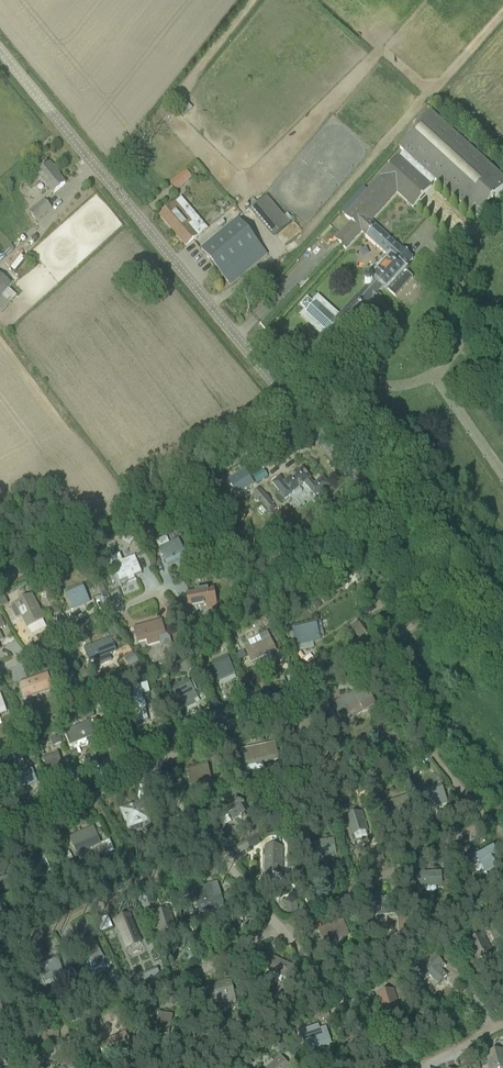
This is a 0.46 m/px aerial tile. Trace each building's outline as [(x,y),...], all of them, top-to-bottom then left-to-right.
[(402,152),(436,182),(475,218),(502,188),(502,178),(431,112),(398,148),(402,152)] [(27,148),(39,137),(36,133),(24,144),(27,148)] [(140,156),(148,163),(153,157),(144,150),(140,156)] [(351,222),(335,240),(345,250),(362,232),(391,258),(373,277),(374,278),(371,280),(370,279),(367,279),(365,282),(365,285),(366,286),(337,317),(319,300),(316,302),(314,304),(307,298),(300,305),(307,311),(305,313),(306,314),(303,317),(322,334),(313,344),(326,356),(370,308),(366,305),(370,300),(369,299),(378,290),(379,291),(383,286),(387,290),(387,289),(394,296),(412,277),(404,270),(404,269),(413,259),(401,248),(371,221),(397,193),(412,206),(412,207),(413,207),(436,182),(402,152),(379,177),(380,177),(368,191),(363,186),(340,211),(345,216),(344,216),(351,222)] [(44,167),(43,168),(43,169),(37,174),(53,194),(56,191),(65,184),(55,172),(56,171),(50,164),(45,168),(44,167)] [(185,170),(170,183),(176,190),(191,177),(185,170)] [(451,232),(466,214),(457,207),(453,211),(429,192),(419,205),(439,221),(438,222),(451,232)] [(249,211),(273,239),(290,225),(266,197),(249,211)] [(43,200),(28,212),(35,221),(50,209),(43,200)] [(162,213),(163,214),(160,217),(185,246),(196,236),(202,232),(193,221),(176,202),(168,209),(167,208),(166,208),(165,208),(164,209),(162,211),(162,212),(162,213)] [(238,220),(201,250),(230,286),(267,255),(238,220)] [(3,312),(16,295),(8,288),(11,284),(0,275),(0,310),(3,312)] [(296,360),(295,360),(296,361),(293,364),(305,378),(308,376),(309,376),(296,360)] [(245,469),(228,479),(237,493),(254,483),(245,469)] [(280,477),(272,483),(285,499),(292,494),(304,484),(314,496),(320,491),(329,485),(323,477),(314,485),(310,479),(302,469),(284,483),(280,477)] [(264,494),(257,499),(268,513),(275,508),(264,494)] [(325,501),(317,508),(323,516),(332,509),(325,501)] [(165,537),(156,542),(165,563),(178,557),(180,560),(186,557),(178,540),(169,544),(165,537)] [(205,562),(214,558),(212,552),(202,556),(205,562)] [(142,574),(137,564),(134,556),(122,561),(119,555),(110,559),(116,573),(120,583),(127,580),(127,583),(128,582),(127,580),(135,577),(136,579),(135,577),(142,574)] [(99,574),(106,571),(104,566),(97,569),(99,574)] [(97,586),(101,593),(106,591),(103,584),(97,586)] [(66,592),(68,598),(72,608),(88,601),(82,586),(66,592)] [(189,603),(190,609),(193,608),(198,607),(215,604),(215,601),(213,590),(187,595),(189,603)] [(25,629),(28,628),(44,620),(32,595),(13,604),(14,605),(10,608),(15,619),(20,617),(25,629)] [(55,615),(61,612),(58,605),(52,608),(55,615)] [(134,629),(136,637),(138,643),(145,641),(147,646),(169,640),(168,634),(164,635),(161,621),(134,629)] [(324,638),(320,622),(316,623),(316,622),(292,627),(295,640),(296,639),(298,646),(320,641),(319,639),(324,638)] [(358,622),(351,627),(362,641),(369,636),(358,622)] [(243,645),(247,653),(252,663),(258,660),(257,657),(268,652),(269,655),(275,651),(266,633),(259,637),(261,642),(251,648),(248,643),(243,645)] [(212,635),(205,638),(208,644),(215,640),(212,635)] [(92,661),(98,659),(115,652),(110,639),(84,649),(88,658),(90,657),(92,661)] [(138,646),(132,648),(135,655),(141,652),(138,646)] [(138,662),(132,653),(124,658),(130,666),(138,662)] [(211,664),(213,669),(218,680),(233,673),(226,657),(211,664)] [(83,668),(78,671),(82,680),(88,676),(83,668)] [(21,684),(24,692),(26,697),(49,689),(44,676),(21,684)] [(188,681),(173,689),(176,695),(181,704),(182,704),(185,709),(196,704),(193,698),(196,697),(191,687),(188,681)] [(354,693),(333,705),(340,718),(360,706),(363,712),(375,705),(368,692),(357,698),(354,693)] [(136,721),(148,718),(148,720),(149,720),(143,695),(130,698),(136,723),(137,723),(136,721)] [(95,736),(89,722),(65,732),(70,745),(76,743),(75,740),(85,736),(86,739),(95,736)] [(63,743),(60,736),(51,739),(53,746),(63,743)] [(242,750),(243,756),(246,766),(278,760),(274,744),(242,750)] [(202,750),(195,752),(198,763),(205,761),(202,750)] [(43,757),(45,762),(51,780),(65,776),(57,752),(43,757)] [(409,753),(402,756),(406,763),(413,760),(409,753)] [(185,769),(191,789),(212,783),(206,763),(185,769)] [(6,780),(9,789),(12,788),(14,792),(19,790),(18,788),(29,783),(30,786),(37,783),(31,770),(6,780)] [(425,791),(430,807),(446,802),(441,786),(425,791)] [(235,802),(216,813),(220,820),(229,815),(230,817),(231,818),(233,819),(236,820),(238,820),(239,819),(241,819),(241,820),(242,820),(241,819),(249,815),(243,805),(244,804),(242,804),(242,803),(237,802),(236,802),(235,801),(234,801),(235,802)] [(129,826),(147,819),(141,804),(123,811),(129,826)] [(346,817),(348,824),(351,834),(358,832),(358,833),(360,833),(360,832),(367,829),(361,812),(346,817)] [(70,838),(73,846),(76,844),(78,849),(83,847),(85,849),(93,845),(93,842),(98,840),(93,828),(70,838)] [(333,840),(309,844),(310,852),(312,852),(313,857),(319,856),(318,854),(329,852),(329,855),(335,854),(333,840)] [(265,846),(265,857),(265,873),(272,873),(272,874),(274,874),(274,873),(281,873),(282,846),(265,846)] [(471,857),(475,865),(480,862),(485,873),(496,867),(493,862),(494,862),(492,858),(491,859),(491,857),(496,855),(492,847),(471,857)] [(419,887),(430,887),(441,886),(440,872),(415,874),(416,882),(419,882),(419,887)] [(3,893),(4,896),(11,894),(6,878),(0,879),(0,894),(3,893)] [(212,884),(192,890),(194,896),(200,914),(226,906),(219,882),(212,884)] [(175,929),(173,922),(170,911),(154,916),(157,927),(159,934),(161,940),(170,937),(168,931),(175,929)] [(129,915),(115,921),(127,948),(141,942),(129,915)] [(348,936),(342,921),(319,930),(321,935),(324,934),(327,942),(340,936),(341,939),(348,936)] [(490,951),(485,941),(483,937),(469,944),(471,949),(476,959),(482,955),(483,956),(484,955),(484,954),(490,951)] [(80,946),(85,955),(86,956),(89,955),(94,964),(103,959),(92,939),(80,946)] [(41,943),(33,947),(37,957),(45,954),(41,943)] [(263,954),(258,966),(273,973),(288,979),(293,967),(263,954)] [(436,956),(419,974),(425,980),(429,975),(438,984),(446,975),(441,970),(446,966),(436,956)] [(57,966),(54,959),(37,965),(43,981),(62,973),(59,965),(57,966)] [(161,962),(155,965),(160,975),(166,972),(161,962)] [(117,990),(122,986),(116,975),(111,978),(117,990)] [(206,987),(209,998),(212,1010),(217,1009),(216,1005),(236,1000),(231,981),(218,984),(219,986),(207,988),(207,987),(206,987)] [(393,991),(377,996),(382,1012),(389,1010),(390,1011),(391,1010),(391,1009),(398,1007),(393,991)] [(158,1019),(156,1029),(155,1034),(169,1037),(173,1016),(163,1014),(162,1019),(158,1019)] [(299,1037),(302,1036),(307,1052),(314,1050),(313,1047),(327,1042),(325,1037),(328,1036),(325,1028),(320,1030),(318,1025),(297,1032),(299,1037)] [(245,1037),(249,1037),(252,1034),(252,1031),(249,1028),(245,1028),(243,1031),(243,1034),(245,1037)] [(101,1042),(106,1058),(124,1052),(120,1037),(101,1042)] [(502,1067),(502,1053),(502,1051),(487,1055),(490,1067),(502,1067)] [(280,1057),(267,1067),(289,1067),(280,1057)] [(251,1059),(243,1063),(246,1067),(248,1067),(254,1065),(251,1059)]
